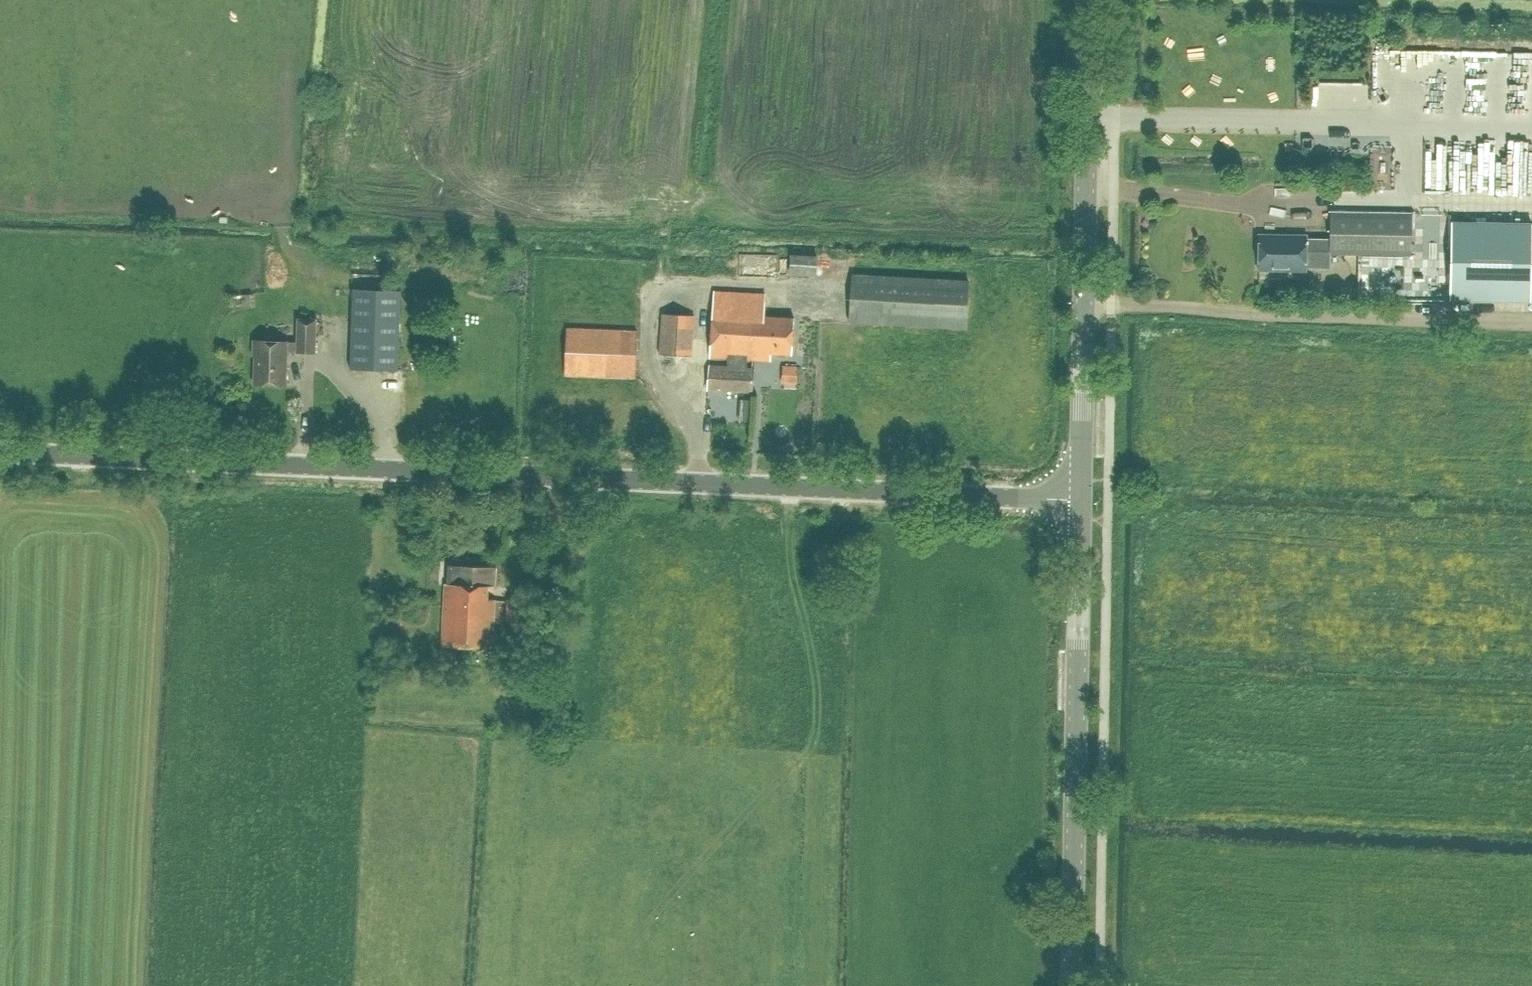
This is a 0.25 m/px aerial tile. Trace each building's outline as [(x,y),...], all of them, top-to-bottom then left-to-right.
[(1373,40),(1370,82),(1309,101),(1309,108),(1310,151),(1364,154),(1370,154),(1367,207),(1414,208),(1414,304),(1447,306),(1448,214),(1531,215),(1531,46),(1373,40)] [(1411,255),(1411,214),(1330,212),(1330,238),(1305,238),(1305,236),(1259,235),(1258,269),(1305,270),(1305,251),(1330,252),(1330,254),(1411,255)] [(1448,214),(1449,300),(1530,301),(1531,226),(1531,221),(1448,214)] [(872,255),(853,254),(850,322),(966,328),(968,280),(871,275),(872,255)] [(790,255),(789,275),(817,276),(818,256),(790,255)] [(778,276),(788,276),(789,256),(778,256),(778,276)] [(621,325),(621,329),(567,326),(564,376),(634,379),(637,331),(638,331),(638,326),(639,276),(540,271),(540,269),(537,269),(537,321),(621,325)] [(352,370),(400,372),(402,292),(354,290),(352,370)] [(727,362),(747,363),(748,359),(770,360),(770,354),(791,355),(793,318),(763,316),(765,295),(714,292),(710,357),(728,358),(727,362)] [(644,302),(645,323),(653,323),(652,302),(644,302)] [(692,356),(695,315),(662,314),(659,354),(692,356)] [(289,352),(316,353),(317,321),(299,320),(299,343),(255,342),(255,357),(256,357),(256,385),(288,386),(289,352)] [(747,363),(727,362),(727,366),(710,365),(708,390),(751,392),(752,368),(747,367),(747,363)] [(796,384),(797,366),(783,365),(781,383),(796,384)] [(442,645),(492,647),(495,599),(487,599),(487,585),(495,585),(496,567),(448,565),(447,584),(445,584),(442,645)] [(843,579),(844,569),(835,569),(835,578),(843,579)] [(527,620),(528,599),(506,599),(505,619),(527,620)]
